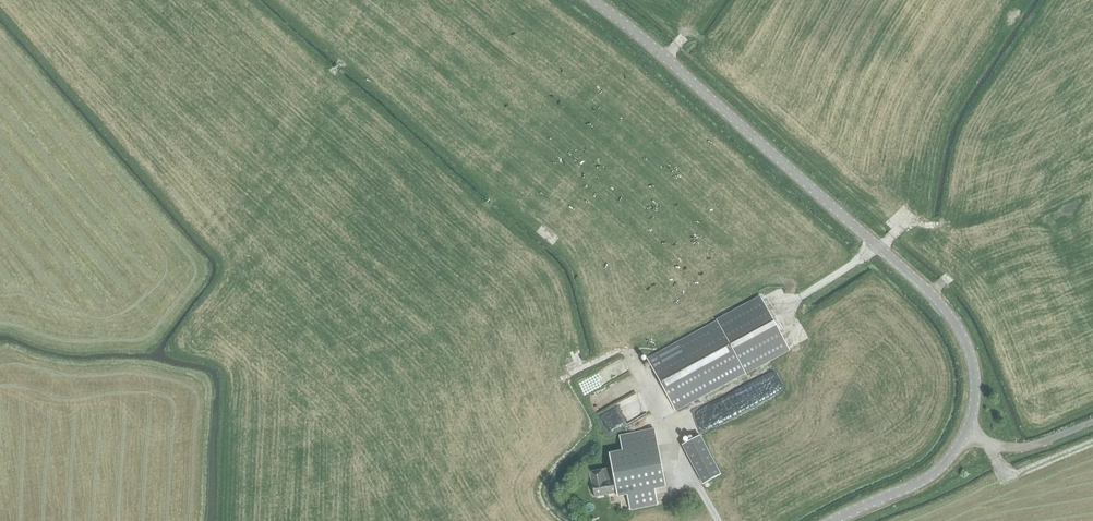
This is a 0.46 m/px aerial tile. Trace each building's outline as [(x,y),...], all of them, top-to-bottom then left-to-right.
[(716,320),(717,321),(647,359),(675,410),(745,373),(746,374),(790,351),(760,296),(716,320)] [(637,394),(601,411),(609,428),(620,423),(620,424),(632,418),(631,417),(645,410),(637,394)] [(618,497),(626,495),(627,495),(666,488),(654,429),(620,436),(623,451),(610,454),(613,469),(590,473),(595,498),(618,494),(618,497)] [(682,445),(702,485),(721,475),(700,436),(682,445)]
